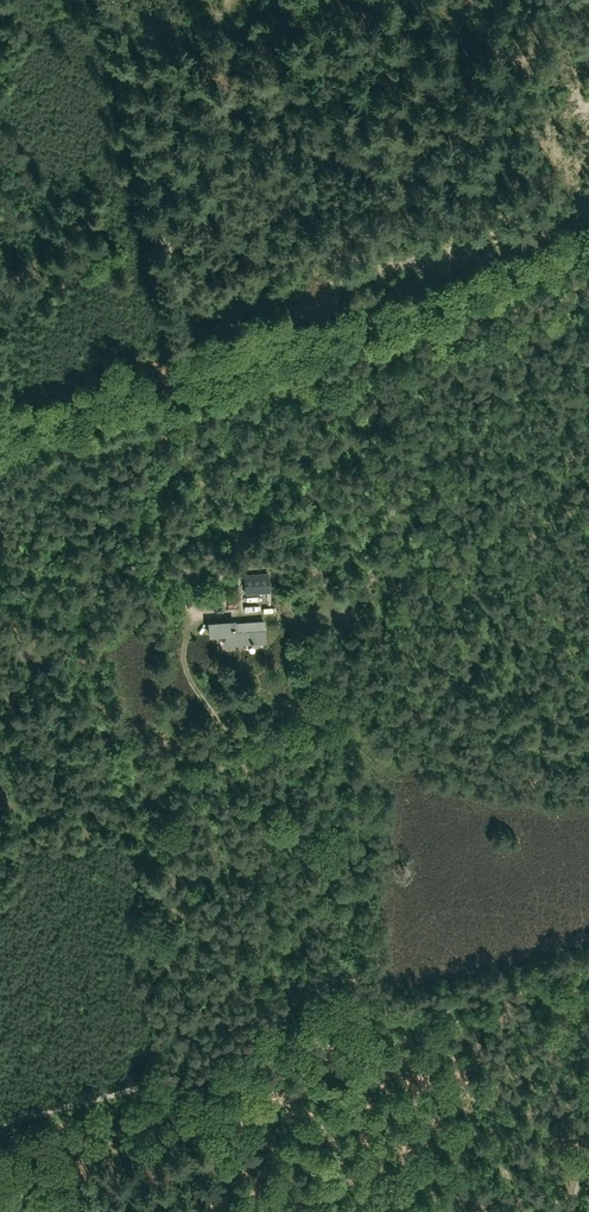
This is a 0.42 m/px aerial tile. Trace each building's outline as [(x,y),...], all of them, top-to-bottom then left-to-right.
[(269,573),(244,574),(245,594),(270,592),(269,573)] [(234,622),(210,624),(210,635),(227,634),(227,644),(264,641),(263,622),(234,624),(234,622)]
